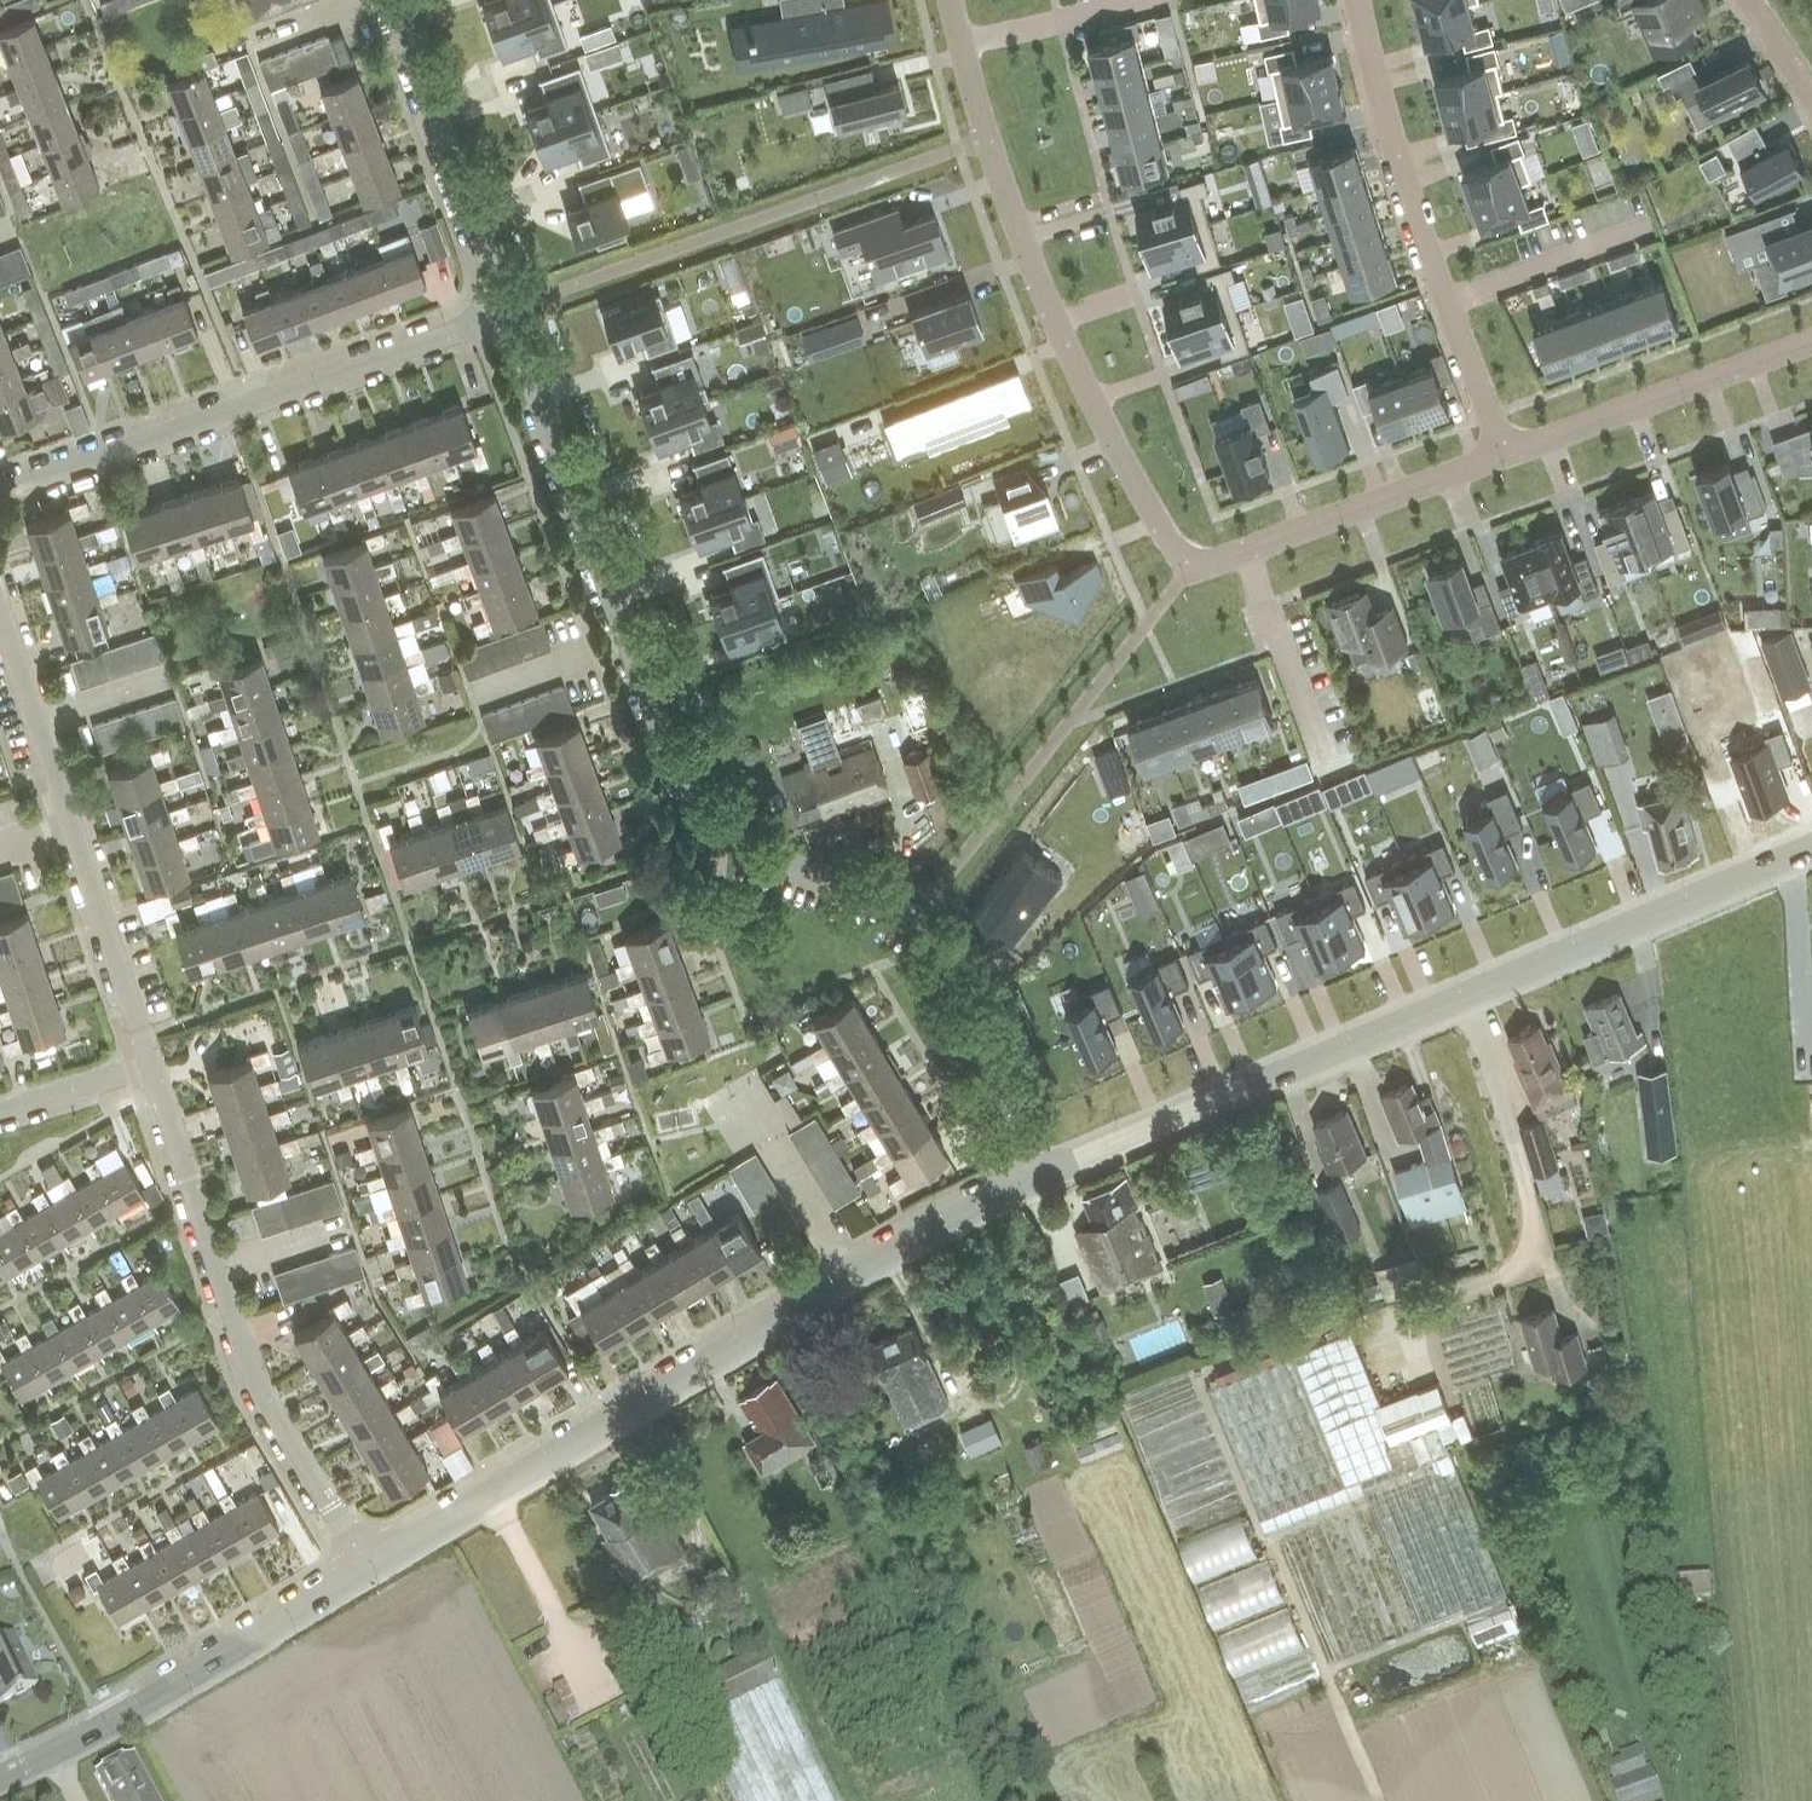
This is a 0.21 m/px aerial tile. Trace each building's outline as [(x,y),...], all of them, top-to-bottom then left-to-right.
[(9,17),(39,6),(37,0),(16,0),(4,5),(9,17)] [(130,0),(106,0),(100,2),(105,15),(132,5),(130,0)] [(259,20),(251,0),(236,0),(246,25),(259,20)] [(272,15),(267,0),(251,0),(259,20),(272,15)] [(272,15),(286,10),(282,0),(267,0),(272,15)] [(298,0),(282,0),(286,10),(299,5),(298,0)] [(552,3),(551,0),(493,0),(486,2),(481,3),(489,25),(552,3)] [(748,24),(750,36),(747,36),(748,42),(751,41),(754,61),(890,37),(884,0),(867,0),(826,7),(825,0),(779,0),(782,15),(729,25),(729,27),(748,24)] [(1262,21),(1255,22),(1258,37),(1288,30),(1285,16),(1322,8),(1320,0),(1258,0),(1262,21)] [(1417,18),(1466,3),(1474,0),(1412,0),(1417,18)] [(1566,12),(1584,4),(1583,0),(1561,0),(1566,12)] [(1621,11),(1633,6),(1647,40),(1659,35),(1665,51),(1692,41),(1685,23),(1700,16),(1694,0),(1616,0),(1621,11)] [(502,60),(535,48),(538,58),(568,47),(552,3),(489,25),(500,56),(502,60)] [(1466,3),(1417,18),(1424,45),(1458,35),(1462,49),(1492,41),(1487,24),(1474,27),(1466,3)] [(4,5),(0,6),(0,21),(9,17),(4,5)] [(0,29),(0,45),(6,60),(43,46),(31,17),(0,29)] [(1095,75),(1142,63),(1136,38),(1140,37),(1136,21),(1099,30),(1103,45),(1089,49),(1095,75)] [(610,24),(579,35),(584,49),(615,38),(610,24)] [(338,64),(349,59),(340,33),(328,38),(338,64)] [(327,35),(313,40),(324,69),(337,64),(327,35)] [(324,69),(313,40),(300,45),(310,74),(324,69)] [(618,43),(602,48),(607,63),(623,57),(618,43)] [(310,74),(300,45),(286,50),(297,79),(310,74)] [(54,74),(43,46),(6,60),(17,88),(54,74)] [(1178,46),(1169,49),(1171,58),(1180,55),(1178,46)] [(1470,70),(1435,79),(1441,107),(1493,93),(1498,92),(1504,91),(1497,66),(1500,65),(1496,47),(1466,54),(1470,70)] [(172,66),(177,78),(165,83),(176,113),(213,99),(201,69),(218,63),(214,50),(172,66)] [(297,79),(286,50),(273,55),(284,84),(297,79)] [(1273,69),(1279,96),(1338,83),(1332,56),(1296,64),(1293,50),(1263,57),(1266,71),(1273,69)] [(234,57),(245,86),(258,81),(247,52),(234,57)] [(284,84),(273,55),(259,60),(270,89),(284,84)] [(1180,55),(1171,58),(1173,66),(1182,64),(1180,55)] [(1696,70),(1670,82),(1677,95),(1681,93),(1686,104),(1701,97),(1711,116),(1763,91),(1748,60),(1703,83),(1696,70)] [(1095,75),(1102,101),(1149,89),(1142,63),(1095,75)] [(524,108),(532,131),(589,111),(574,66),(538,78),(545,100),(524,108)] [(1184,70),(1174,73),(1176,82),(1187,79),(1184,70)] [(826,83),(837,129),(905,113),(898,82),(874,87),(871,73),(826,83)] [(54,74),(17,88),(6,93),(10,104),(21,100),(28,116),(65,102),(54,74)] [(329,118),(366,104),(355,75),(319,89),(329,118)] [(255,114),(268,109),(258,81),(245,86),(255,114)] [(807,83),(776,92),(782,111),(813,102),(807,83)] [(1338,83),(1279,96),(1285,124),(1278,125),(1281,139),(1311,133),(1308,119),(1344,110),(1338,83)] [(1149,89),(1102,101),(1109,127),(1156,115),(1149,89)] [(1493,93),(1441,107),(1448,134),(1463,131),(1485,125),(1489,140),(1518,132),(1513,115),(1505,117),(1498,92),(1493,93)] [(1191,97),(1182,100),(1185,108),(1194,106),(1191,97)] [(217,110),(213,99),(176,113),(186,141),(241,120),(235,103),(217,110)] [(277,105),(288,134),(300,129),(289,100),(277,105)] [(28,116),(39,144),(76,129),(65,102),(28,116)] [(366,104),(329,118),(340,146),(377,132),(366,104)] [(1194,106),(1185,108),(1187,117),(1196,115),(1194,106)] [(266,142),(279,137),(268,109),(255,114),(266,142)] [(589,111),(532,131),(545,165),(576,154),(579,163),(611,152),(603,131),(597,133),(589,111)] [(1156,115),(1109,127),(1115,153),(1162,141),(1156,115)] [(241,120),(186,141),(197,168),(234,154),(223,127),(241,120)] [(1588,120),(1573,125),(1579,140),(1594,134),(1588,120)] [(1756,125),(1727,141),(1756,195),(1804,169),(1789,140),(1770,151),(1756,125)] [(39,144),(50,172),(87,157),(76,129),(39,144)] [(288,134),(298,162),(311,157),(300,129),(288,134)] [(10,156),(0,131),(0,160),(10,156)] [(1191,134),(1194,143),(1203,140),(1200,131),(1191,134)] [(377,132),(340,146),(351,174),(388,160),(377,132)] [(1495,160),(1461,172),(1470,200),(1519,182),(1529,179),(1520,153),(1522,153),(1516,136),(1490,145),(1495,160)] [(276,170),(289,165),(279,137),(266,142),(276,170)] [(1162,141),(1115,153),(1122,179),(1169,167),(1162,141)] [(1313,144),(1293,149),(1296,158),(1316,152),(1313,144)] [(690,146),(677,151),(683,166),(696,161),(690,146)] [(1356,147),(1310,162),(1318,188),(1364,173),(1356,147)] [(1716,153),(1700,162),(1709,179),(1726,170),(1716,153)] [(241,172),(234,154),(197,168),(207,196),(256,177),(252,168),(241,172)] [(8,189),(21,184),(10,156),(0,160),(0,169),(8,189)] [(98,185),(87,157),(50,172),(61,200),(98,185)] [(298,162),(309,190),(321,185),(311,157),(298,162)] [(1259,158),(1242,163),(1249,185),(1265,180),(1259,158)] [(398,188),(388,160),(351,174),(362,202),(398,188)] [(566,213),(578,248),(630,229),(617,192),(646,181),(639,162),(578,184),(586,206),(566,213)] [(287,198),(300,194),(289,165),(276,170),(287,198)] [(1373,199),(1364,173),(1318,188),(1326,213),(1373,199)] [(256,177),(207,196),(218,224),(255,210),(245,183),(256,178),(256,177)] [(1135,215),(1143,242),(1207,223),(1199,196),(1207,194),(1203,180),(1180,187),(1184,201),(1135,215)] [(1519,182),(1470,200),(1480,227),(1514,214),(1520,228),(1547,217),(1540,202),(1529,207),(1519,182)] [(8,189),(19,218),(32,213),(21,184),(8,189)] [(332,214),(321,185),(309,190),(319,219),(332,214)] [(300,194),(287,198),(298,227),(311,222),(300,194)] [(403,197),(365,212),(369,224),(408,209),(403,197)] [(1373,199),(1326,213),(1334,239),(1381,224),(1373,199)] [(1726,236),(1726,237),(1733,234),(1741,254),(1768,243),(1775,260),(1770,262),(1781,289),(1788,287),(1787,286),(1811,276),(1811,224),(1797,230),(1796,227),(1784,232),(1785,234),(1778,237),(1771,219),(1796,209),(1795,208),(1726,236)] [(863,247),(875,282),(949,255),(935,215),(904,226),(898,209),(833,232),(841,255),(863,247)] [(276,223),(262,228),(255,210),(218,224),(229,253),(280,233),(276,223)] [(365,212),(337,223),(341,235),(369,224),(365,212)] [(1283,218),(1285,227),(1295,224),(1292,215),(1283,218)] [(419,228),(431,260),(448,253),(436,221),(419,228)] [(337,223),(308,234),(313,245),(341,235),(337,223)] [(1207,223),(1143,242),(1152,268),(1193,256),(1197,270),(1219,263),(1207,223)] [(1295,224),(1285,227),(1288,236),(1298,233),(1295,224)] [(1381,224),(1334,239),(1342,264),(1389,250),(1381,224)] [(1280,229),(1266,233),(1271,250),(1286,246),(1280,229)] [(308,234),(280,244),(285,256),(313,245),(308,234)] [(424,282),(411,246),(406,234),(377,245),(382,257),(395,293),(424,282)] [(280,244),(252,255),(257,267),(285,256),(280,244)] [(5,253),(16,281),(30,275),(19,247),(5,253)] [(1389,250),(1342,264),(1351,290),(1397,276),(1389,250)] [(1636,250),(1622,254),(1626,263),(1639,258),(1636,250)] [(166,252),(136,264),(141,277),(171,265),(166,252)] [(16,281),(5,253),(0,255),(0,278),(3,286),(16,281)] [(1622,254),(1609,259),(1612,268),(1626,263),(1622,254)] [(230,277),(257,267),(252,255),(225,265),(230,277)] [(354,267),(368,304),(395,293),(382,257),(354,267)] [(312,283),(297,289),(311,325),(340,314),(326,278),(327,277),(320,260),(308,264),(313,277),(310,278),(312,283)] [(136,264),(107,275),(112,288),(141,277),(136,264)] [(1303,277),(1313,274),(1310,266),(1301,268),(1303,277)] [(354,267),(327,277),(326,278),(340,314),(368,304),(354,267)] [(1164,305),(1173,331),(1236,310),(1227,284),(1235,281),(1230,267),(1206,275),(1211,289),(1164,305)] [(1586,268),(1572,273),(1576,282),(1589,277),(1586,268)] [(1572,273),(1559,278),(1562,287),(1576,282),(1572,273)] [(1316,284),(1313,274),(1303,277),(1306,287),(1316,284)] [(107,275),(80,286),(85,299),(112,288),(107,275)] [(1636,291),(1652,336),(1678,327),(1661,281),(1636,291)] [(1533,287),(1536,296),(1550,291),(1547,282),(1533,287)] [(170,300),(153,307),(168,343),(196,331),(176,285),(165,289),(170,300)] [(34,319),(46,314),(35,286),(23,291),(34,319)] [(70,305),(85,299),(80,286),(65,292),(70,305)] [(255,292),(259,303),(241,310),(255,346),(284,335),(270,299),(271,299),(266,288),(255,292)] [(311,325),(297,289),(271,299),(270,299),(284,335),(311,325)] [(969,290),(908,312),(923,353),(983,331),(969,290)] [(1611,300),(1627,345),(1652,336),(1636,291),(1611,300)] [(678,344),(659,293),(602,314),(615,350),(642,340),(648,355),(678,344)] [(1323,295),(1311,299),(1318,322),(1331,318),(1323,295)] [(1586,309),(1602,355),(1627,345),(1611,300),(1586,309)] [(115,322),(99,329),(98,329),(113,365),(139,354),(125,318),(127,317),(121,304),(110,308),(115,322)] [(753,304),(744,307),(747,317),(756,314),(753,304)] [(168,343),(153,307),(127,317),(125,318),(139,354),(168,343)] [(1561,318),(1577,364),(1602,355),(1586,309),(1561,318)] [(1236,310),(1173,331),(1181,357),(1218,345),(1223,359),(1249,350),(1236,310)] [(46,314),(34,319),(45,348),(58,343),(46,314)] [(83,377),(113,365),(98,329),(99,329),(93,315),(81,320),(86,333),(69,341),(83,377)] [(1308,315),(1290,322),(1296,339),(1314,332),(1308,315)] [(854,317),(804,335),(814,360),(863,342),(854,317)] [(1353,317),(1331,326),(1336,339),(1358,331),(1353,317)] [(1535,328),(1552,373),(1577,364),(1561,318),(1535,328)] [(761,322),(736,330),(741,343),(765,335),(761,322)] [(1330,328),(1315,333),(1321,349),(1336,343),(1330,328)] [(10,348),(3,331),(0,333),(0,365),(14,360),(13,358),(32,351),(28,341),(10,348)] [(60,373),(68,370),(58,343),(45,348),(54,372),(58,370),(59,373),(60,373)] [(1431,365),(1402,375),(1418,419),(1451,408),(1442,384),(1453,380),(1442,352),(1429,357),(1431,365)] [(658,388),(636,396),(644,420),(702,399),(707,398),(699,375),(692,354),(651,369),(658,388)] [(33,371),(20,376),(14,360),(0,365),(0,397),(48,378),(48,377),(45,369),(34,373),(33,371)] [(1310,376),(1315,391),(1293,399),(1316,460),(1349,447),(1333,401),(1349,395),(1338,365),(1310,376)] [(42,414),(47,401),(56,404),(70,399),(67,393),(76,390),(68,370),(60,373),(59,373),(48,377),(48,378),(0,397),(0,430),(42,414)] [(957,393),(959,397),(951,400),(949,396),(883,422),(893,445),(894,445),(896,451),(895,451),(896,455),(928,443),(925,436),(958,423),(960,430),(1003,414),(1030,404),(1017,370),(957,393)] [(1368,380),(1352,386),(1362,414),(1377,409),(1385,431),(1418,419),(1402,375),(1370,387),(1368,380)] [(1191,381),(1174,387),(1179,400),(1196,394),(1191,381)] [(702,399),(644,420),(655,450),(688,438),(693,452),(722,441),(715,420),(711,422),(702,399)] [(1248,424),(1216,436),(1222,450),(1218,451),(1226,472),(1229,470),(1236,489),(1269,476),(1263,458),(1266,457),(1260,442),(1257,443),(1254,435),(1271,429),(1260,399),(1241,405),(1248,424)] [(81,403),(65,409),(74,434),(90,428),(81,403)] [(459,406),(430,417),(445,458),(450,456),(468,450),(474,468),(485,464),(478,443),(473,445),(459,406)] [(445,458),(430,417),(401,427),(416,469),(421,467),(439,461),(445,478),(456,474),(450,456),(445,458)] [(796,425),(769,435),(776,454),(803,444),(796,425)] [(416,469),(401,427),(372,437),(387,479),(393,477),(409,471),(416,489),(427,484),(421,467),(416,469)] [(1789,438),(1798,463),(1799,474),(1811,474),(1811,430),(1789,438)] [(387,479),(372,437),(343,448),(358,490),(365,488),(381,482),(387,500),(399,495),(393,477),(387,479)] [(838,441),(813,451),(826,483),(851,473),(838,441)] [(359,509),(361,508),(365,518),(374,514),(365,488),(358,490),(343,448),(315,458),(329,500),(335,498),(352,492),(359,509)] [(676,495),(685,518),(743,497),(727,452),(692,464),(700,486),(676,495)] [(342,516),(335,498),(329,500),(315,458),(286,468),(301,510),(324,502),(330,520),(342,516)] [(1729,462),(1696,475),(1715,525),(1748,512),(1749,516),(1765,510),(1751,473),(1735,479),(1729,462)] [(1001,499),(983,505),(993,532),(1020,522),(1024,531),(1038,527),(1037,526),(1056,519),(1049,500),(1043,484),(1039,485),(1031,488),(1024,469),(994,480),(1001,499)] [(221,530),(226,529),(242,523),(248,542),(260,538),(253,517),(250,518),(237,479),(207,488),(221,530)] [(958,484),(936,493),(943,511),(966,502),(958,484)] [(207,488),(178,498),(192,540),(197,538),(215,532),(221,550),(232,547),(226,529),(221,530),(207,488)] [(1627,500),(1648,556),(1672,547),(1674,552),(1692,545),(1676,502),(1674,503),(1674,504),(1661,509),(1654,490),(1627,500)] [(399,495),(387,500),(392,512),(404,508),(399,495)] [(456,532),(439,539),(426,543),(431,555),(461,544),(459,539),(501,524),(490,495),(448,511),(456,532)] [(743,497),(685,518),(695,548),(729,535),(734,549),(763,539),(755,519),(751,521),(743,497)] [(191,560),(193,559),(196,570),(206,567),(197,538),(192,540),(178,498),(148,508),(162,549),(167,548),(186,542),(191,560)] [(1595,543),(1610,583),(1627,576),(1623,565),(1648,556),(1627,500),(1600,510),(1606,525),(1604,526),(1608,538),(1595,543)] [(23,526),(33,556),(74,542),(72,537),(66,520),(86,513),(82,502),(59,509),(61,513),(23,526)] [(101,527),(91,530),(72,537),(74,542),(33,556),(42,585),(84,571),(82,566),(76,548),(117,534),(108,507),(96,511),(101,527)] [(173,566),(167,548),(162,549),(148,508),(119,517),(133,559),(157,551),(163,569),(173,566)] [(511,553),(501,524),(459,539),(461,544),(466,560),(449,566),(453,578),(471,572),(469,568),(511,553)] [(380,532),(359,539),(360,543),(320,556),(329,586),(374,572),(372,566),(366,548),(383,543),(380,532)] [(1561,532),(1531,542),(1553,601),(1581,590),(1584,598),(1599,593),(1586,556),(1572,561),(1561,532)] [(1531,545),(1502,555),(1512,582),(1498,588),(1508,615),(1551,599),(1552,601),(1553,601),(1531,542),(1530,543),(1531,545)] [(234,547),(224,551),(227,560),(237,557),(234,547)] [(110,588),(105,574),(130,565),(126,553),(102,562),(101,559),(82,566),(84,571),(42,585),(52,614),(93,600),(91,595),(110,588)] [(464,607),(481,601),(480,597),(522,582),(511,553),(469,568),(471,572),(477,589),(459,596),(464,607)] [(717,621),(774,600),(779,598),(763,553),(723,567),(731,589),(708,597),(717,621)] [(383,601),(382,595),(376,578),(393,573),(389,561),(372,566),(374,572),(329,586),(339,615),(383,601)] [(1501,629),(1491,602),(1478,607),(1461,561),(1429,573),(1446,618),(1464,612),(1469,626),(1481,622),(1486,635),(1501,629)] [(1054,564),(1015,581),(1019,590),(1026,588),(1033,605),(1075,613),(1102,575),(1097,563),(1061,579),(1054,564)] [(533,611),(522,582),(480,597),(481,601),(488,618),(470,624),(474,636),(494,628),(493,625),(533,611)] [(93,600),(52,614),(62,643),(75,639),(81,657),(82,657),(96,652),(104,649),(98,631),(103,630),(95,606),(114,600),(110,588),(91,595),(93,600)] [(393,629),(391,623),(386,606),(402,601),(398,590),(382,595),(383,601),(339,615),(348,644),(393,629)] [(1405,646),(1391,609),(1374,616),(1365,591),(1327,605),(1341,643),(1347,641),(1355,663),(1370,658),(1370,659),(1405,646)] [(433,604),(436,615),(447,612),(443,600),(433,604)] [(774,600),(717,621),(727,649),(728,653),(762,641),(763,645),(787,637),(774,600)] [(867,619),(862,602),(848,607),(853,624),(867,619)] [(1779,604),(1767,604),(1768,624),(1780,623),(1779,604)] [(1698,617),(1676,625),(1683,644),(1705,636),(1698,617)] [(402,658),(401,653),(395,635),(411,630),(407,618),(391,623),(393,629),(348,644),(358,673),(402,658)] [(537,623),(523,628),(533,655),(547,650),(537,623)] [(520,660),(533,655),(523,628),(510,633),(520,660)] [(1787,632),(1761,641),(1782,697),(1808,688),(1787,632)] [(152,633),(137,638),(146,666),(160,661),(152,633)] [(506,665),(520,660),(510,633),(496,638),(506,665)] [(123,643),(133,670),(146,666),(137,638),(123,643)] [(448,638),(424,643),(429,665),(452,661),(448,638)] [(492,670),(506,665),(496,638),(482,643),(492,670)] [(1646,641),(1626,648),(1633,666),(1653,659),(1646,641)] [(109,647),(119,675),(133,670),(123,643),(109,647)] [(479,675),(492,670),(482,643),(469,648),(479,675)] [(96,652),(105,680),(119,675),(109,647),(104,649),(96,652)] [(412,687),(410,682),(405,665),(420,659),(417,647),(401,653),(402,658),(358,673),(367,701),(412,687)] [(465,680),(479,675),(469,648),(455,653),(465,680)] [(1422,650),(1408,656),(1414,674),(1428,668),(1422,650)] [(82,657),(91,684),(105,680),(96,652),(82,657)] [(68,661),(77,689),(91,684),(82,657),(81,657),(68,661)] [(223,701),(266,687),(256,657),(213,671),(221,694),(204,700),(207,711),(224,706),(223,701)] [(453,671),(437,676),(442,692),(458,687),(453,671)] [(412,687),(367,701),(377,731),(421,717),(414,694),(430,689),(426,677),(410,682),(412,687)] [(1542,677),(1527,683),(1534,700),(1548,695),(1542,677)] [(1231,687),(1248,733),(1273,723),(1257,678),(1231,687)] [(560,686),(547,691),(557,718),(570,713),(560,686)] [(230,723),(213,729),(207,731),(210,742),(233,734),(232,730),(276,716),(266,687),(223,701),(224,706),(230,723)] [(1206,696),(1223,742),(1248,733),(1231,687),(1206,696)] [(1671,688),(1648,697),(1657,721),(1680,712),(1671,688)] [(547,691),(533,696),(543,723),(557,718),(547,691)] [(1563,692),(1549,698),(1556,716),(1571,710),(1563,692)] [(864,723),(887,714),(880,695),(857,704),(864,723)] [(519,701),(529,728),(543,723),(533,696),(519,701)] [(1181,706),(1198,751),(1223,742),(1206,696),(1181,706)] [(158,703),(167,730),(181,726),(172,698),(158,703)] [(516,733),(529,728),(519,701),(506,706),(516,733)] [(144,707),(153,735),(167,730),(158,703),(144,707)] [(506,706),(492,711),(502,738),(516,733),(506,706)] [(1156,715),(1173,760),(1198,751),(1181,706),(1156,715)] [(131,712),(140,739),(153,735),(144,707),(131,712)] [(502,738),(492,711),(478,716),(488,743),(502,738)] [(117,716),(126,744),(140,739),(131,712),(117,716)] [(1613,712),(1584,722),(1599,764),(1627,754),(1613,712)] [(1130,724),(1147,770),(1173,760),(1156,715),(1130,724)] [(103,721),(112,748),(126,744),(117,716),(103,721)] [(226,769),(243,763),(242,759),(285,744),(276,716),(232,730),(233,734),(239,752),(222,758),(226,769)] [(824,716),(797,726),(810,765),(805,766),(806,768),(782,777),(801,830),(891,798),(870,740),(837,752),(824,716)] [(89,725),(98,753),(112,748),(103,721),(89,725)] [(1762,743),(1729,757),(1752,813),(1789,797),(1774,762),(1798,754),(1786,723),(1758,733),(1762,743)] [(527,780),(545,773),(543,769),(585,754),(575,725),(533,740),(541,761),(523,768),(527,780)] [(1502,726),(1491,731),(1495,740),(1506,734),(1502,726)] [(236,798),(246,795),(252,793),(251,788),(295,773),(285,744),(242,759),(243,763),(249,781),(232,786),(236,798)] [(104,771),(114,800),(155,787),(154,782),(148,765),(167,759),(163,747),(142,754),(143,758),(104,771)] [(939,748),(903,760),(915,798),(951,785),(939,748)] [(1103,782),(1124,774),(1114,749),(1094,757),(1103,782)] [(467,761),(472,774),(493,767),(489,754),(467,761)] [(553,798),(596,782),(585,754),(543,769),(545,773),(551,791),(533,798),(537,809),(555,802),(553,798)] [(1382,765),(1367,772),(1376,794),(1392,787),(1382,765)] [(1282,767),(1264,774),(1270,791),(1288,784),(1282,767)] [(195,768),(185,772),(187,777),(194,782),(200,780),(195,768)] [(246,827),(262,822),(260,817),(304,802),(295,773),(251,788),(252,793),(253,793),(259,810),(242,816),(246,827)] [(1254,797),(1270,791),(1264,774),(1248,780),(1254,797)] [(114,800),(124,830),(165,816),(164,812),(158,794),(177,788),(173,776),(154,782),(155,787),(114,800)] [(1330,809),(1349,800),(1340,780),(1321,789),(1330,809)] [(1571,792),(1542,805),(1566,861),(1597,848),(1584,818),(1602,810),(1590,780),(1570,789),(1571,792)] [(606,811),(596,782),(553,798),(555,802),(561,819),(543,825),(548,837),(566,830),(564,826),(606,811)] [(1492,810),(1463,823),(1487,879),(1518,865),(1505,835),(1523,827),(1507,789),(1487,798),(1492,810)] [(432,805),(444,802),(442,793),(430,797),(432,805)] [(462,796),(462,798),(468,815),(474,813),(488,855),(518,845),(504,802),(479,811),(473,793),(462,796)] [(1660,865),(1700,854),(1683,794),(1638,804),(1645,829),(1649,827),(1660,865)] [(1296,795),(1276,804),(1284,822),(1304,814),(1296,795)] [(460,864),(488,855),(474,813),(468,815),(462,798),(444,803),(444,802),(433,806),(438,824),(445,822),(460,864)] [(1225,798),(1216,801),(1220,810),(1228,807),(1225,798)] [(412,799),(402,803),(406,816),(415,812),(417,812),(412,799)] [(1220,810),(1216,801),(1208,804),(1211,813),(1220,810)] [(232,815),(228,802),(219,805),(223,818),(232,815)] [(314,832),(304,802),(260,817),(262,822),(268,839),(251,845),(255,856),(276,849),(274,845),(314,832)] [(1175,807),(1181,826),(1195,821),(1188,802),(1175,807)] [(165,816),(124,830),(134,859),(175,845),(174,841),(168,823),(186,816),(183,805),(164,812),(165,816)] [(576,854),(617,840),(606,811),(564,826),(566,830),(572,848),(554,854),(557,865),(578,858),(576,854)] [(404,816),(409,833),(410,833),(416,831),(431,874),(460,864),(445,822),(438,824),(421,830),(415,812),(406,816),(404,816)] [(1251,812),(1239,817),(1246,835),(1259,830),(1251,812)] [(401,884),(431,874),(416,831),(410,833),(409,833),(392,839),(387,822),(377,825),(383,845),(388,844),(401,884)] [(1200,832),(1184,838),(1189,851),(1192,858),(1208,851),(1200,832)] [(177,852),(196,846),(192,834),(174,841),(175,845),(134,859),(144,888),(185,875),(177,852)] [(1184,838),(1169,844),(1174,857),(1189,851),(1184,838)] [(1443,843),(1404,859),(1430,919),(1455,908),(1441,877),(1455,871),(1443,843)] [(1024,848),(971,917),(1011,948),(1063,879),(1024,848)] [(1430,919),(1404,859),(1365,876),(1377,904),(1391,898),(1405,930),(1430,919)] [(317,882),(332,927),(362,917),(347,872),(324,880),(318,863),(306,866),(312,883),(317,882)] [(8,905),(22,900),(12,870),(0,874),(0,882),(8,905)] [(1131,892),(1150,883),(1144,870),(1125,878),(1131,892)] [(257,872),(247,875),(250,884),(259,881),(257,872)] [(276,876),(282,893),(288,891),(303,936),(332,927),(317,882),(312,883),(294,889),(289,872),(276,876)] [(1354,881),(1315,898),(1341,957),(1366,947),(1352,915),(1366,909),(1354,881)] [(248,886),(253,902),(259,900),(274,946),(303,936),(288,891),(282,893),(265,898),(260,882),(248,886)] [(184,887),(190,903),(205,898),(202,890),(191,894),(189,886),(184,887)] [(219,895),(225,912),(230,910),(244,955),(274,946),(259,900),(253,902),(236,908),(230,891),(219,895)] [(379,891),(362,896),(367,912),(383,907),(379,891)] [(1341,957),(1315,898),(1276,914),(1288,942),(1302,936),(1316,968),(1341,957)] [(190,905),(195,921),(201,919),(215,965),(244,955),(230,910),(225,912),(208,917),(202,900),(190,905)] [(185,974),(215,965),(201,919),(195,921),(179,926),(174,910),(161,915),(167,934),(172,932),(185,974)] [(26,912),(0,920),(0,953),(35,941),(26,912)] [(1265,919),(1226,936),(1252,995),(1277,985),(1263,953),(1277,947),(1265,919)] [(633,967),(675,951),(665,922),(623,938),(631,961),(613,967),(617,978),(635,972),(633,967)] [(1252,995),(1226,936),(1187,952),(1199,980),(1213,974),(1227,1006),(1252,995)] [(45,971),(35,941),(0,953),(0,976),(1,978),(0,978),(0,992),(4,991),(2,985),(45,971)] [(686,980),(675,951),(633,967),(635,972),(642,989),(625,996),(628,1005),(629,1008),(646,1001),(644,995),(686,980)] [(1127,977),(1151,1036),(1183,1023),(1168,988),(1186,980),(1176,956),(1127,977)] [(45,971),(2,985),(4,991),(10,1008),(0,1011),(0,1023),(14,1019),(13,1014),(55,1000),(45,971)] [(567,1026),(571,1025),(589,1019),(595,1037),(606,1033),(599,1013),(595,1014),(582,974),(553,983),(567,1026)] [(644,995),(646,1001),(652,1018),(635,1025),(639,1035),(639,1036),(656,1030),(654,1024),(697,1008),(686,980),(644,995)] [(553,983),(524,993),(538,1036),(543,1034),(561,1029),(566,1046),(577,1043),(571,1025),(567,1026),(553,983)] [(1083,1006),(1065,1014),(1087,1065),(1116,1052),(1103,1022),(1123,1014),(1110,983),(1079,996),(1083,1006)] [(524,993),(496,1002),(510,1046),(514,1044),(532,1039),(537,1056),(549,1052),(543,1034),(538,1036),(524,993)] [(1604,1059),(1647,1041),(1642,1031),(1637,1033),(1621,993),(1585,1008),(1596,1033),(1585,1037),(1595,1063),(1604,1059)] [(625,996),(612,1000),(616,1010),(628,1005),(625,996)] [(826,1047),(864,1024),(848,997),(809,1021),(823,1044),(808,1053),(814,1062),(829,1053),(826,1047)] [(64,1030),(55,1000),(13,1014),(14,1019),(20,1036),(1,1042),(4,1053),(25,1047),(24,1043),(27,1042),(50,1034),(64,1030)] [(519,1062),(514,1044),(510,1046),(496,1002),(466,1012),(481,1055),(503,1048),(509,1065),(519,1062)] [(397,1060),(403,1058),(420,1052),(425,1068),(437,1065),(430,1045),(426,1047),(419,1025),(412,1006),(382,1016),(397,1060)] [(689,1044),(708,1037),(697,1008),(654,1024),(656,1030),(663,1047),(645,1053),(649,1063),(670,1056),(668,1052),(675,1049),(689,1044)] [(382,1016),(353,1025),(368,1069),(373,1068),(391,1062),(396,1078),(397,1078),(408,1074),(403,1058),(397,1060),(382,1016)] [(431,1021),(419,1025),(426,1047),(430,1045),(438,1043),(431,1021)] [(880,1050),(864,1024),(826,1047),(829,1053),(839,1069),(824,1078),(830,1088),(845,1079),(841,1073),(880,1050)] [(353,1025),(324,1035),(339,1079),(345,1077),(362,1071),(367,1087),(379,1084),(373,1068),(368,1069),(353,1025)] [(635,1025),(626,1028),(630,1039),(639,1035),(635,1025)] [(1539,1027),(1509,1040),(1517,1059),(1515,1060),(1536,1109),(1572,1094),(1549,1042),(1546,1043),(1539,1027)] [(50,1034),(27,1042),(32,1057),(55,1049),(50,1034)] [(350,1093),(345,1077),(339,1079),(324,1035),(295,1044),(309,1089),(334,1080),(339,1097),(350,1093)] [(689,1044),(675,1049),(679,1061),(693,1056),(689,1044)] [(272,1053),(280,1077),(296,1071),(288,1048),(272,1053)] [(205,1073),(215,1103),(258,1090),(256,1085),(250,1067),(268,1061),(265,1050),(244,1057),(245,1060),(205,1073)] [(857,1099),(896,1076),(894,1073),(895,1073),(896,1069),(891,1060),(887,1060),(886,1060),(880,1050),(841,1073),(845,1079),(854,1095),(839,1104),(845,1114),(860,1105),(857,1099)] [(640,1058),(627,1063),(634,1080),(647,1075),(640,1058)] [(784,1059),(765,1072),(780,1094),(799,1081),(784,1059)] [(582,1106),(580,1100),(574,1083),(591,1077),(587,1065),(569,1071),(569,1072),(569,1077),(530,1090),(531,1093),(527,1097),(531,1108),(536,1109),(540,1120),(582,1106)] [(622,1073),(608,1077),(613,1090),(626,1086),(622,1073)] [(290,1074),(274,1080),(278,1090),(294,1085),(290,1074)] [(408,1074),(397,1078),(401,1088),(401,1089),(402,1090),(403,1091),(404,1091),(405,1091),(406,1091),(408,1091),(409,1091),(409,1090),(410,1089),(411,1088),(411,1087),(411,1086),(411,1085),(408,1074)] [(861,1141),(876,1131),(873,1126),(912,1103),(896,1076),(857,1099),(860,1105),(870,1120),(854,1130),(861,1141)] [(260,1096),(278,1090),(274,1080),(274,1079),(256,1085),(258,1090),(215,1103),(225,1132),(267,1118),(266,1113),(260,1096)] [(818,1095),(828,1088),(823,1079),(812,1085),(818,1095)] [(1411,1225),(1467,1207),(1439,1118),(1435,1110),(1426,1114),(1412,1082),(1380,1096),(1399,1141),(1419,1133),(1427,1161),(1394,1171),(1411,1225)] [(381,1084),(371,1088),(376,1101),(386,1097),(381,1084)] [(1645,1124),(1673,1121),(1669,1087),(1642,1090),(1645,1124)] [(598,1094),(602,1105),(614,1101),(610,1090),(598,1094)] [(786,1092),(774,1099),(782,1112),(794,1105),(786,1092)] [(401,1102),(398,1093),(387,1097),(390,1106),(401,1102)] [(597,1094),(580,1100),(582,1106),(540,1120),(549,1149),(591,1135),(589,1129),(583,1112),(601,1106),(597,1094)] [(890,1153),(928,1129),(912,1103),(873,1126),(876,1131),(886,1147),(871,1156),(877,1167),(892,1157),(890,1153)] [(374,1150),(417,1135),(407,1106),(364,1120),(372,1144),(355,1149),(359,1161),(375,1155),(374,1150)] [(284,1107),(266,1113),(267,1118),(225,1132),(234,1162),(277,1148),(275,1142),(269,1124),(287,1118),(284,1107)] [(1328,1171),(1367,1154),(1347,1109),(1313,1123),(1323,1146),(1318,1148),(1328,1171)] [(788,1134),(796,1146),(823,1129),(815,1117),(788,1134)] [(1542,1193),(1565,1187),(1545,1118),(1519,1125),(1533,1175),(1536,1174),(1542,1193)] [(621,1120),(608,1124),(611,1133),(624,1129),(621,1120)] [(591,1135),(549,1149),(559,1178),(601,1164),(599,1158),(593,1141),(611,1135),(607,1123),(589,1129),(591,1135)] [(279,1154),(297,1148),(322,1140),(318,1128),(275,1142),(277,1148),(234,1162),(244,1191),(287,1177),(279,1154)] [(796,1146),(803,1159),(830,1142),(823,1129),(796,1146)] [(890,1153),(892,1157),(902,1173),(886,1183),(892,1193),(911,1182),(908,1176),(943,1155),(928,1129),(890,1153)] [(368,1190),(385,1184),(383,1178),(426,1164),(417,1135),(374,1150),(375,1155),(381,1173),(364,1178),(368,1190)] [(803,1159),(811,1171),(838,1154),(830,1142),(803,1159)] [(349,1150),(335,1155),(339,1167),(353,1162),(349,1150)] [(616,1152),(599,1158),(601,1164),(559,1178),(569,1207),(611,1193),(603,1169),(620,1163),(616,1152)] [(755,1153),(728,1169),(736,1182),(762,1165),(755,1153)] [(811,1171),(819,1183),(846,1167),(838,1154),(811,1171)] [(118,1214),(145,1199),(140,1190),(124,1162),(102,1175),(95,1162),(85,1168),(92,1181),(98,1178),(118,1214)] [(76,1190),(68,1177),(62,1181),(52,1163),(40,1170),(50,1187),(58,1183),(65,1196),(71,1193),(92,1229),(118,1214),(98,1178),(92,1181),(76,1190)] [(378,1219),(395,1213),(393,1207),(436,1193),(426,1164),(383,1178),(385,1184),(391,1201),(374,1207),(374,1209),(378,1219)] [(736,1182),(743,1194),(770,1178),(762,1165),(736,1182)] [(819,1183),(826,1196),(854,1179),(846,1167),(819,1183)] [(317,1183),(326,1213),(340,1208),(331,1178),(317,1183)] [(743,1194),(751,1207),(778,1190),(770,1178),(743,1194)] [(1103,1293),(1124,1284),(1162,1268),(1141,1219),(1138,1220),(1133,1210),(1138,1208),(1126,1178),(1083,1196),(1095,1224),(1077,1231),(1103,1293)] [(826,1196),(834,1208),(861,1191),(854,1179),(826,1196)] [(1340,1242),(1362,1233),(1341,1182),(1318,1191),(1340,1242)] [(162,1198),(153,1183),(140,1190),(145,1199),(149,1206),(162,1198)] [(317,1183),(303,1187),(313,1217),(326,1213),(317,1183)] [(303,1187),(290,1192),(299,1222),(313,1217),(303,1187)] [(751,1207),(758,1219),(785,1203),(778,1190),(751,1207)] [(1177,1203),(1172,1191),(1145,1203),(1149,1214),(1177,1203)] [(290,1192),(276,1197),(286,1226),(299,1222),(290,1192)] [(71,1193),(65,1196),(49,1205),(42,1193),(31,1199),(38,1211),(44,1208),(65,1245),(92,1229),(71,1193)] [(387,1247),(404,1242),(402,1236),(445,1222),(436,1193),(393,1207),(395,1213),(401,1231),(384,1236),(387,1247)] [(276,1197),(263,1201),(272,1230),(286,1226),(276,1197)] [(258,1235),(272,1230),(263,1201),(249,1206),(258,1235)] [(758,1219),(766,1232),(793,1216),(785,1203),(758,1219)] [(669,1207),(659,1212),(665,1222),(674,1216),(669,1207)] [(44,1208),(38,1211),(22,1221),(15,1208),(5,1214),(12,1226),(17,1224),(38,1260),(65,1245),(44,1208)] [(374,1209),(367,1212),(370,1221),(378,1219),(374,1209)] [(1589,1232),(1608,1229),(1605,1209),(1586,1212),(1589,1232)] [(709,1229),(733,1268),(760,1252),(736,1213),(715,1225),(706,1210),(696,1217),(705,1232),(709,1229)] [(766,1232),(774,1244),(800,1228),(793,1216),(766,1232)] [(397,1277),(414,1271),(412,1265),(455,1251),(445,1222),(402,1236),(404,1242),(410,1259),(393,1265),(397,1277)] [(11,1275),(38,1260),(17,1224),(12,1226),(0,1233),(0,1256),(11,1275)] [(709,1229),(705,1232),(690,1241),(680,1226),(670,1232),(679,1247),(683,1245),(707,1284),(733,1268),(709,1229)] [(657,1261),(681,1300),(707,1284),(683,1245),(679,1247),(663,1257),(654,1242),(643,1249),(652,1263),(657,1261)] [(352,1245),(339,1249),(348,1279),(362,1275),(352,1245)] [(339,1249),(325,1254),(335,1284),(348,1279),(339,1249)] [(465,1280),(455,1251),(412,1265),(414,1271),(420,1288),(403,1294),(406,1305),(427,1299),(425,1294),(465,1280)] [(366,1256),(375,1285),(385,1282),(376,1253),(366,1256)] [(321,1288),(335,1284),(325,1254),(312,1258),(321,1288)] [(11,1275),(0,1256),(0,1282),(11,1275)] [(308,1293),(321,1288),(312,1258),(298,1263),(308,1293)] [(655,1316),(681,1300),(657,1261),(652,1263),(637,1273),(628,1258),(618,1264),(627,1279),(631,1277),(655,1316)] [(1415,1258),(1397,1264),(1406,1292),(1425,1286),(1415,1258)] [(298,1263),(285,1267),(294,1297),(308,1293),(298,1263)] [(94,1266),(85,1271),(91,1281),(100,1276),(94,1266)] [(596,1266),(587,1271),(592,1280),(601,1274),(596,1266)] [(294,1297),(285,1267),(271,1272),(280,1302),(294,1297)] [(120,1278),(127,1291),(133,1287),(155,1325),(181,1310),(160,1272),(138,1285),(130,1272),(120,1278)] [(631,1277),(627,1279),(611,1289),(602,1274),(601,1274),(592,1280),(591,1280),(601,1295),(605,1293),(628,1331),(655,1316),(631,1277)] [(1203,1292),(1215,1324),(1234,1317),(1223,1285),(1203,1292)] [(133,1287),(127,1291),(111,1300),(104,1287),(93,1292),(101,1306),(106,1303),(128,1340),(155,1325),(133,1287)] [(605,1293),(601,1295),(584,1306),(575,1291),(566,1296),(576,1313),(580,1311),(602,1347),(628,1331),(605,1293)] [(312,1292),(299,1300),(306,1311),(319,1303),(312,1292)] [(291,1334),(307,1360),(345,1336),(343,1333),(334,1317),(350,1308),(343,1297),(326,1308),(328,1312),(291,1334)] [(429,1299),(426,1300),(410,1305),(414,1318),(434,1312),(429,1299)] [(106,1303),(101,1306),(85,1315),(77,1302),(67,1308),(74,1321),(80,1318),(101,1356),(128,1340),(106,1303)] [(1535,1366),(1551,1361),(1555,1376),(1588,1366),(1578,1334),(1562,1338),(1554,1310),(1522,1319),(1535,1366)] [(1090,1342),(1109,1335),(1102,1318),(1100,1319),(1097,1312),(1087,1316),(1090,1323),(1083,1326),(1090,1342)] [(80,1318),(74,1321),(58,1330),(50,1317),(41,1323),(48,1336),(53,1333),(75,1371),(101,1356),(80,1318)] [(0,1322),(0,1336),(1,1338),(11,1332),(4,1319),(0,1322)] [(307,1360),(323,1386),(362,1362),(360,1359),(350,1343),(366,1334),(360,1324),(343,1333),(345,1336),(307,1360)] [(502,1330),(512,1346),(516,1343),(539,1382),(566,1366),(542,1327),(521,1340),(511,1324),(502,1330)] [(906,1425),(949,1405),(927,1358),(928,1358),(913,1326),(869,1347),(883,1378),(884,1378),(906,1425)] [(53,1333),(48,1336),(32,1345),(24,1332),(14,1338),(21,1351),(26,1348),(48,1386),(75,1371),(53,1333)] [(1521,1629),(1507,1594),(1439,1425),(1452,1420),(1437,1383),(1381,1405),(1352,1332),(1207,1390),(1265,1534),(1352,1499),(1354,1506),(1370,1500),(1422,1628),(1464,1611),(1478,1646),(1521,1629)] [(513,1398),(539,1382),(516,1343),(512,1346),(495,1356),(485,1340),(476,1346),(485,1362),(490,1359),(513,1398)] [(21,1401),(48,1386),(26,1348),(21,1351),(5,1361),(0,1352),(0,1367),(1,1366),(21,1401)] [(323,1386),(339,1412),(377,1388),(375,1384),(366,1370),(382,1360),(375,1350),(360,1359),(362,1362),(323,1386)] [(463,1375),(487,1414),(513,1398),(490,1359),(485,1362),(469,1371),(460,1355),(448,1362),(458,1378),(463,1375)] [(412,1363),(402,1369),(406,1376),(416,1370),(412,1363)] [(461,1429),(487,1414),(463,1375),(458,1378),(442,1387),(433,1371),(423,1377),(434,1396),(439,1393),(461,1429)] [(339,1412),(355,1438),(393,1415),(391,1412),(382,1396),(398,1386),(391,1375),(375,1384),(377,1388),(339,1412)] [(129,1378),(120,1383),(128,1397),(137,1391),(129,1378)] [(763,1474),(815,1443),(778,1379),(771,1383),(770,1382),(748,1395),(749,1396),(740,1401),(759,1434),(745,1443),(763,1474)] [(190,1440),(216,1424),(195,1387),(174,1399),(167,1386),(155,1393),(162,1406),(168,1403),(190,1440)] [(419,1395),(407,1402),(413,1412),(425,1405),(419,1395)] [(141,1419),(163,1456),(190,1440),(168,1403),(162,1406),(147,1415),(140,1402),(130,1408),(138,1421),(141,1419)] [(393,1415),(355,1438),(371,1464),(410,1442),(407,1437),(397,1421),(413,1412),(407,1402),(391,1412),(393,1415)] [(109,1410),(100,1416),(104,1423),(113,1417),(109,1410)] [(64,1415),(53,1421),(61,1436),(73,1430),(64,1415)] [(136,1471),(163,1456),(141,1419),(138,1421),(121,1431),(113,1417),(104,1423),(103,1423),(111,1436),(115,1434),(136,1471)] [(430,1429),(445,1455),(462,1444),(448,1419),(430,1429)] [(992,1420),(962,1434),(972,1454),(1001,1441),(992,1420)] [(423,1428),(407,1437),(410,1442),(371,1464),(387,1491),(425,1468),(413,1448),(429,1438),(423,1428)] [(110,1487),(136,1471),(115,1434),(111,1436),(95,1446),(87,1433),(76,1439),(84,1453),(88,1450),(110,1487)] [(1044,1439),(1024,1447),(1033,1470),(1054,1462),(1044,1439)] [(83,1503),(110,1487),(88,1450),(84,1453),(68,1462),(60,1448),(50,1455),(57,1468),(61,1466),(83,1503)] [(827,1454),(809,1463),(822,1488),(835,1482),(830,1471),(834,1469),(827,1454)] [(61,1466),(57,1468),(41,1478),(33,1465),(23,1471),(32,1486),(37,1484),(56,1518),(83,1503),(61,1466)] [(20,1470),(7,1478),(15,1493),(29,1485),(20,1470)] [(612,1491),(658,1567),(686,1550),(658,1505),(655,1507),(649,1498),(646,1500),(632,1477),(614,1488),(615,1489),(612,1491)] [(211,1488),(216,1497),(226,1491),(221,1482),(211,1488)] [(630,1584),(658,1567),(612,1491),(591,1504),(610,1534),(603,1539),(630,1584)] [(250,1545),(277,1530),(255,1492),(234,1505),(226,1492),(215,1498),(223,1511),(228,1508),(250,1545)] [(184,1501),(191,1512),(200,1507),(194,1495),(184,1501)] [(154,1513),(162,1528),(173,1522),(164,1507),(154,1513)] [(223,1561),(250,1545),(228,1508),(223,1511),(208,1520),(200,1507),(190,1514),(197,1527),(202,1524),(223,1561)] [(1195,1581),(1260,1556),(1244,1515),(1179,1540),(1195,1581)] [(197,1576),(223,1561),(202,1524),(197,1527),(181,1536),(173,1523),(162,1529),(170,1542),(175,1539),(197,1576)] [(130,1532),(136,1543),(146,1538),(140,1526),(130,1532)] [(102,1540),(110,1554),(120,1548),(112,1534),(102,1540)] [(170,1592),(197,1576),(175,1539),(170,1542),(154,1551),(147,1538),(135,1545),(143,1558),(148,1555),(170,1592)] [(143,1608),(170,1592),(148,1555),(143,1558),(127,1567),(119,1554),(110,1560),(117,1573),(121,1570),(143,1608)] [(1199,1588),(1216,1630),(1289,1599),(1271,1558),(1199,1588)] [(121,1570),(117,1573),(101,1582),(94,1569),(83,1576),(92,1591),(96,1589),(117,1623),(143,1608),(121,1570)] [(1678,1598),(1714,1596),(1713,1576),(1677,1578),(1678,1598)] [(1218,1635),(1235,1676),(1308,1647),(1291,1606),(1218,1635)] [(36,1686),(13,1636),(0,1642),(0,1703),(36,1686)] [(764,1648),(680,1690),(735,1800),(840,1800),(764,1648)] [(1663,1799),(1652,1766),(1647,1768),(1641,1750),(1624,1755),(1630,1775),(1613,1780),(1619,1800),(1656,1800),(1663,1799)] [(133,1753),(96,1774),(111,1800),(158,1800),(133,1753)]
